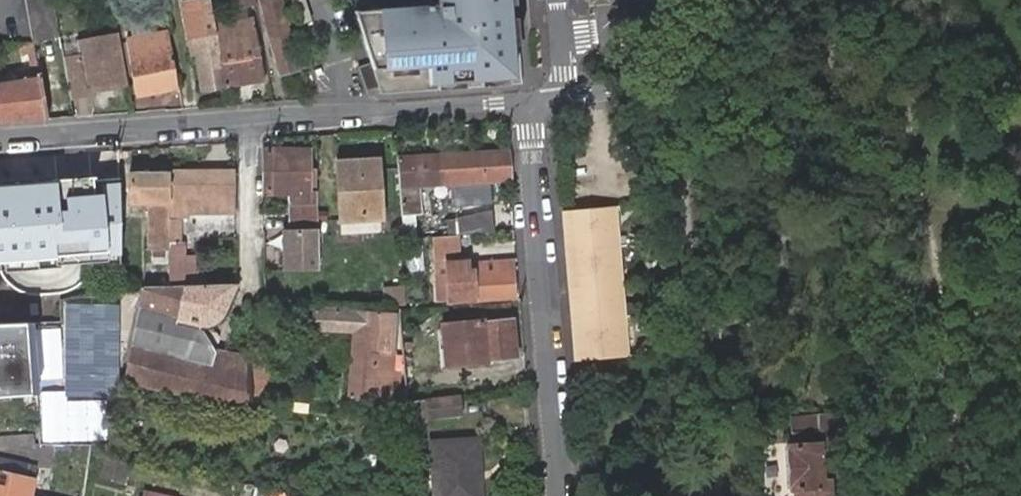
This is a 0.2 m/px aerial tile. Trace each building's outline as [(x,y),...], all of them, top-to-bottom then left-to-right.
[(39,72),(64,68),(60,43),(52,0),(28,0),(39,72)] [(224,83),(214,28),(209,0),(181,0),(190,49),(197,49),(204,87),(224,83)] [(433,4),(379,7),(383,59),(370,63),(379,88),(385,85),(448,80),(449,88),(524,82),(518,0),(432,0),(433,4)] [(270,27),(280,73),(296,69),(280,8),(269,11),(270,27)] [(128,22),(131,41),(149,38),(145,19),(128,22)] [(214,28),(224,83),(264,77),(254,21),(214,28)] [(119,32),(60,43),(64,68),(69,92),(128,80),(119,32)] [(131,41),(126,42),(136,94),(178,87),(168,35),(149,38),(131,41)] [(46,117),(39,72),(0,75),(0,121),(46,117)] [(307,151),(268,152),(268,191),(317,190),(316,167),(307,168),(307,151)] [(507,151),(398,159),(402,217),(418,216),(423,215),(421,189),(449,187),(451,211),(491,208),(489,185),(509,183),(507,151)] [(338,172),(339,182),(377,181),(377,171),(338,172)] [(187,211),(237,211),(236,172),(171,173),(171,240),(171,244),(180,243),(179,216),(186,216),(187,211)] [(129,173),(120,174),(121,183),(122,203),(130,202),(129,173)] [(171,240),(171,173),(129,173),(130,202),(152,203),(153,240),(171,240)] [(5,263),(6,275),(8,283),(17,289),(27,290),(42,292),(60,289),(72,284),(82,277),(88,267),(91,256),(124,251),(122,203),(120,174),(64,180),(0,185),(0,264),(5,263)] [(377,181),(339,182),(339,232),(379,231),(377,181)] [(317,190),(290,191),(291,212),(317,211),(317,190)] [(317,211),(291,212),(291,237),(285,238),(286,277),(319,275),(317,211)] [(615,211),(562,216),(563,230),(570,230),(573,274),(566,275),(569,305),(576,305),(579,349),(572,350),(573,366),(626,361),(615,211)] [(446,236),(493,233),(492,212),(454,217),(454,222),(445,223),(446,236)] [(418,216),(402,217),(404,240),(406,239),(419,238),(418,216)] [(570,230),(563,230),(566,275),(573,274),(570,230)] [(424,269),(422,238),(406,239),(408,270),(424,269)] [(180,243),(171,244),(171,259),(189,258),(189,243),(180,243)] [(172,287),(197,287),(196,258),(189,258),(171,259),(172,287)] [(510,259),(465,261),(466,276),(511,273),(510,259)] [(445,277),(446,302),(512,297),(511,273),(466,276),(465,261),(444,261),(445,277)] [(446,302),(445,277),(434,277),(435,302),(446,302)] [(152,288),(126,382),(250,414),(250,373),(250,362),(216,353),(202,330),(204,319),(227,305),(235,285),(197,287),(172,287),(152,288)] [(576,305),(569,305),(572,350),(579,349),(576,305)] [(356,332),(351,399),(387,402),(388,383),(391,384),(394,315),(317,309),(316,329),(356,332)] [(34,392),(30,317),(0,319),(0,395),(34,392)] [(506,319),(440,322),(443,363),(509,359),(506,319)] [(410,352),(403,352),(407,398),(414,397),(410,352)] [(427,396),(429,416),(459,415),(458,394),(427,396)] [(414,397),(407,398),(408,418),(429,416),(427,396),(414,397)] [(841,411),(795,415),(795,443),(793,443),(794,491),(797,491),(797,495),(828,495),(828,490),(823,491),(822,442),(842,442),(841,411)] [(435,495),(472,495),(470,469),(478,469),(475,436),(431,439),(435,495)] [(794,491),(793,443),(785,444),(785,491),(794,491)] [(62,448),(55,450),(54,465),(77,468),(87,472),(89,452),(62,448)] [(33,483),(22,479),(26,465),(0,458),(0,495),(30,495),(33,483)] [(125,467),(104,463),(102,474),(123,478),(125,467)]
